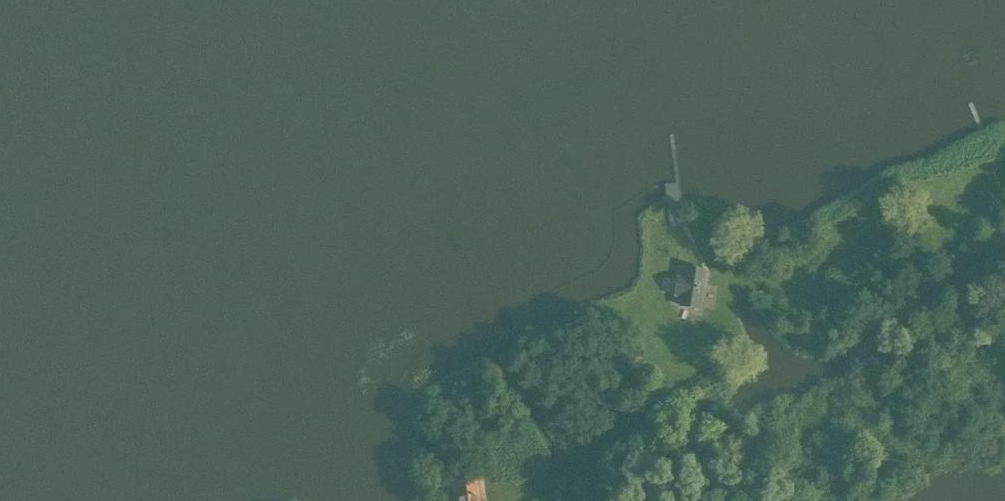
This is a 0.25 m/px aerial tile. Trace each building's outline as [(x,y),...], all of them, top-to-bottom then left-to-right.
[(678,277),(675,298),(682,299),(681,308),(702,311),(707,272),(686,269),(684,278),(678,277)] [(453,482),(456,500),(482,500),(480,478),(453,482)]
